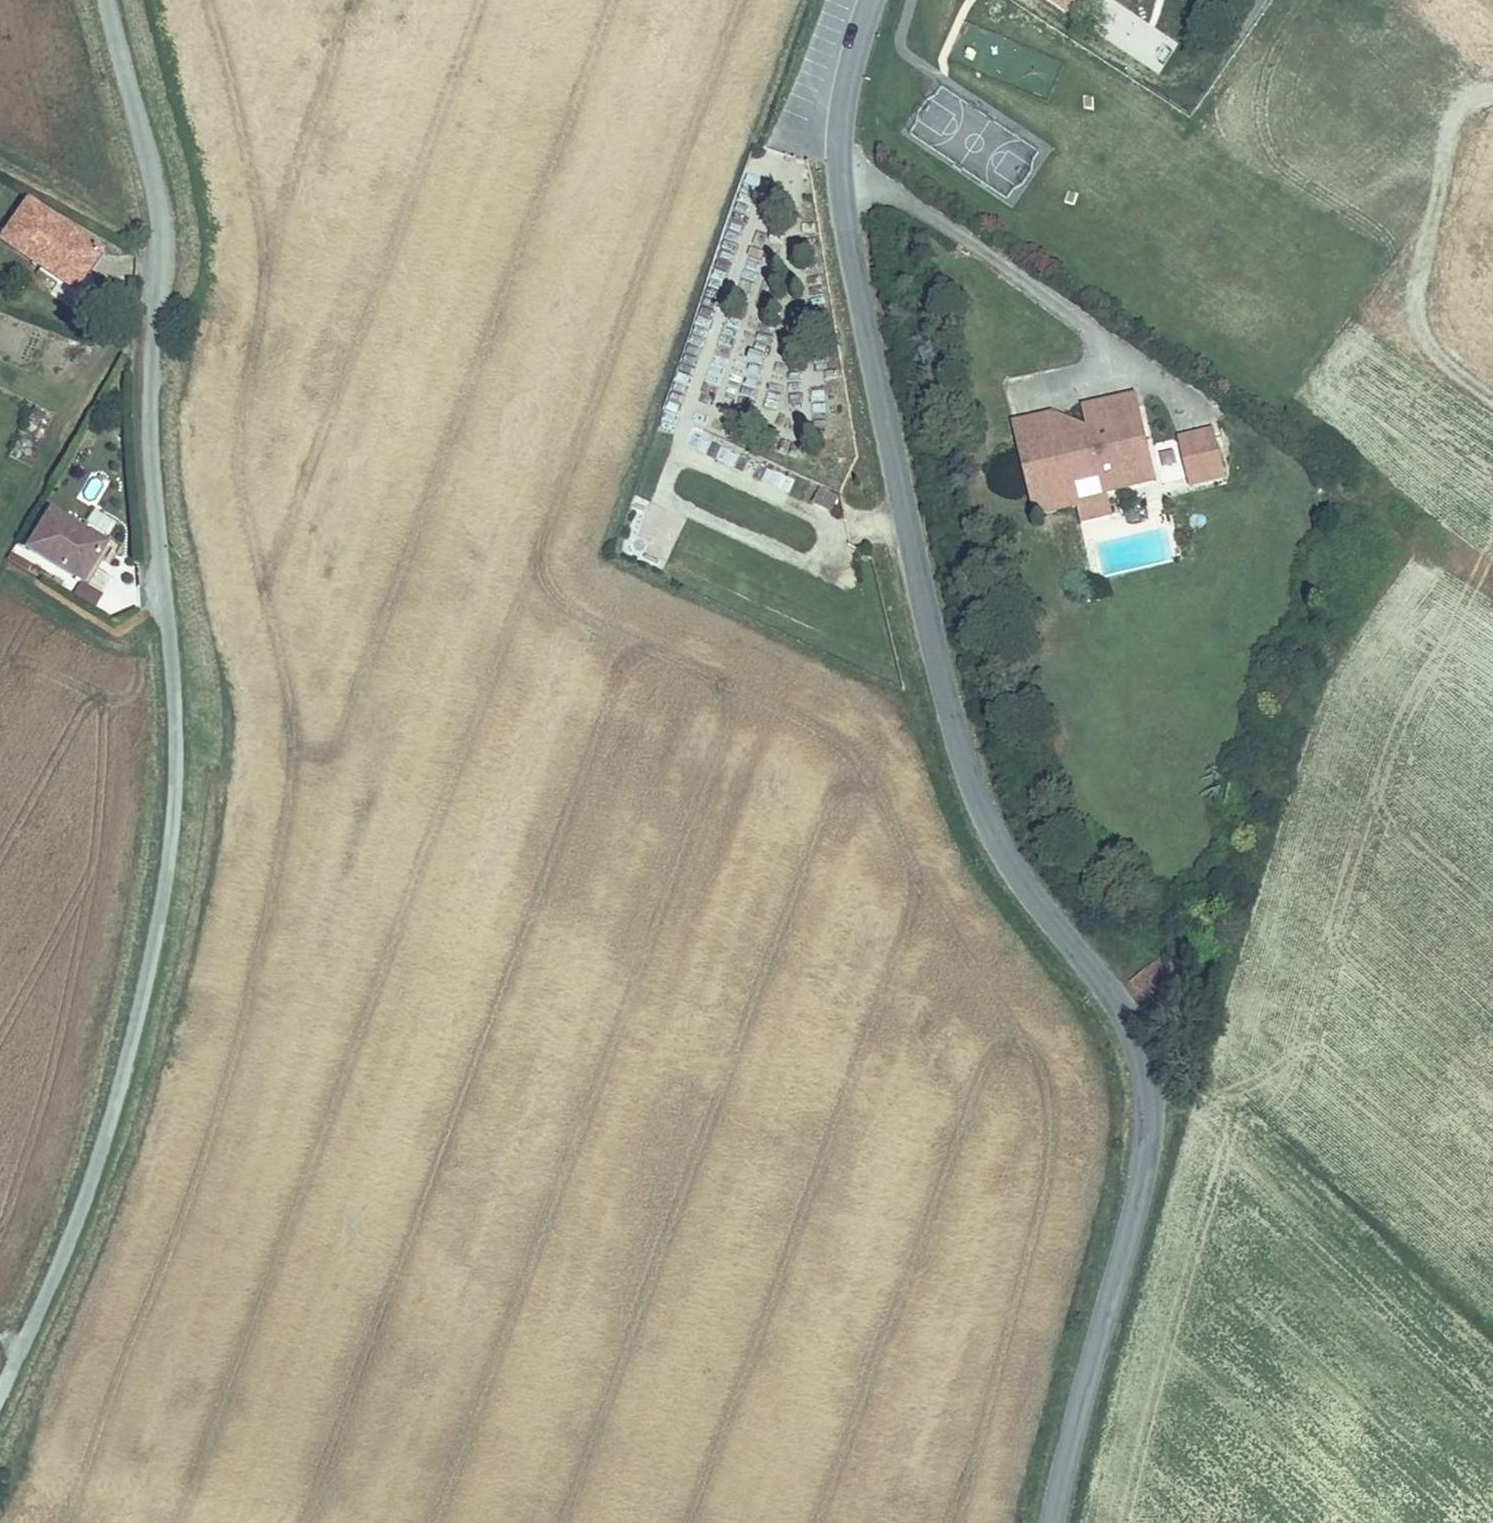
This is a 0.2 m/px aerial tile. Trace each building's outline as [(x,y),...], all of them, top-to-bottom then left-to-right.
[(70,284),(97,250),(25,200),(0,235),(70,284)] [(1140,420),(1135,398),(1084,408),(1089,429),(1092,435),(1120,429),(1119,425),(1140,420)] [(1055,443),(1055,439),(1089,429),(1052,414),(1015,423),(1030,501),(1039,499),(1030,449),(1055,443)] [(1152,473),(1140,420),(1119,425),(1120,429),(1092,435),(1089,429),(1055,439),(1055,443),(1030,449),(1039,499),(1072,491),(1071,483),(1095,478),(1096,484),(1152,473)] [(1216,442),(1214,433),(1178,441),(1180,450),(1216,442)] [(1221,470),(1216,442),(1180,450),(1186,478),(1221,470)] [(1188,488),(1223,480),(1221,470),(1186,478),(1188,488)] [(1103,494),(1154,484),(1152,473),(1096,484),(1098,495),(1103,494)] [(1075,504),(1072,491),(1039,499),(1030,501),(1032,513),(1075,504)] [(1108,512),(1104,498),(1075,505),(1078,518),(1097,514),(1108,512)] [(82,579),(104,543),(52,510),(29,546),(82,579)] [(75,591),(93,604),(101,594),(83,581),(75,591)]
